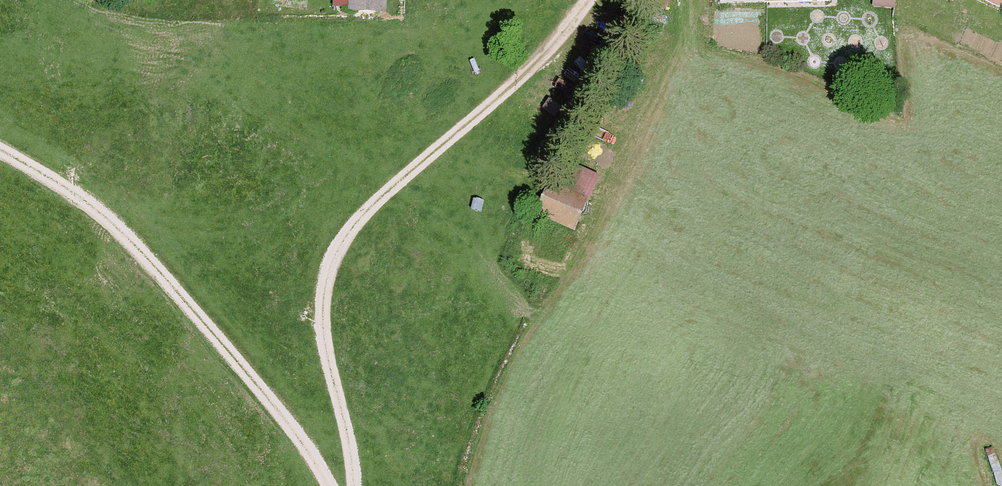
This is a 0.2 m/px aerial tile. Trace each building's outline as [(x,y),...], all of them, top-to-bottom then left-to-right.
[(384,0),(336,0),(335,7),(351,8),(351,10),(383,12),(384,0)] [(654,8),(664,10),(666,0),(656,0),(654,8)] [(552,187),(539,214),(571,229),(584,201),(552,187)]
